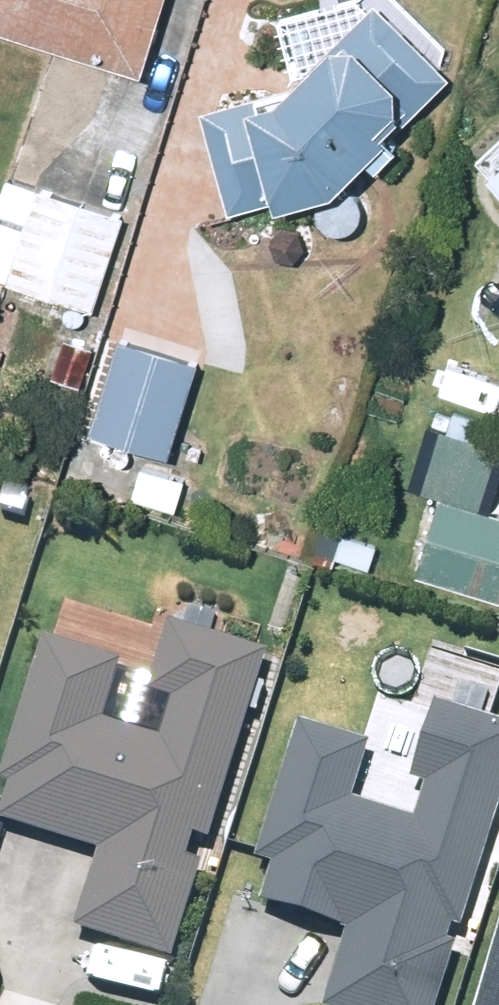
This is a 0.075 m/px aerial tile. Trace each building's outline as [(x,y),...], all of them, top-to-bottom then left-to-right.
[(139,67),(160,0),(0,0),(0,23),(139,67)] [(327,180),(362,147),(372,157),(391,140),(377,125),(392,109),(401,118),(448,72),(379,0),(368,0),(361,6),(360,0),(318,0),(319,1),(276,13),(292,70),(279,83),(198,106),(228,205),(269,192),(272,197),(327,180)] [(486,166),(498,179),(498,154),(486,166)] [(122,210),(7,172),(0,193),(0,276),(90,305),(122,210)] [(78,382),(90,345),(62,336),(49,373),(78,382)] [(176,457),(203,369),(107,340),(80,428),(176,457)] [(180,479),(139,465),(129,494),(170,508),(180,479)] [(439,490),(414,570),(498,597),(498,510),(439,490)] [(334,553),(370,563),(376,539),(341,530),(334,553)] [(270,643),(166,612),(145,682),(170,690),(158,732),(95,713),(113,653),(28,627),(0,722),(0,806),(97,835),(72,920),(178,952),(270,643)] [(498,806),(498,717),(435,698),(414,766),(426,770),(415,806),(357,788),(374,733),(298,709),(254,852),(277,859),(267,893),(349,918),(324,1001),(337,1004),(438,1004),(498,806)] [(473,1004),(498,1004),(498,922),(473,1004)]
